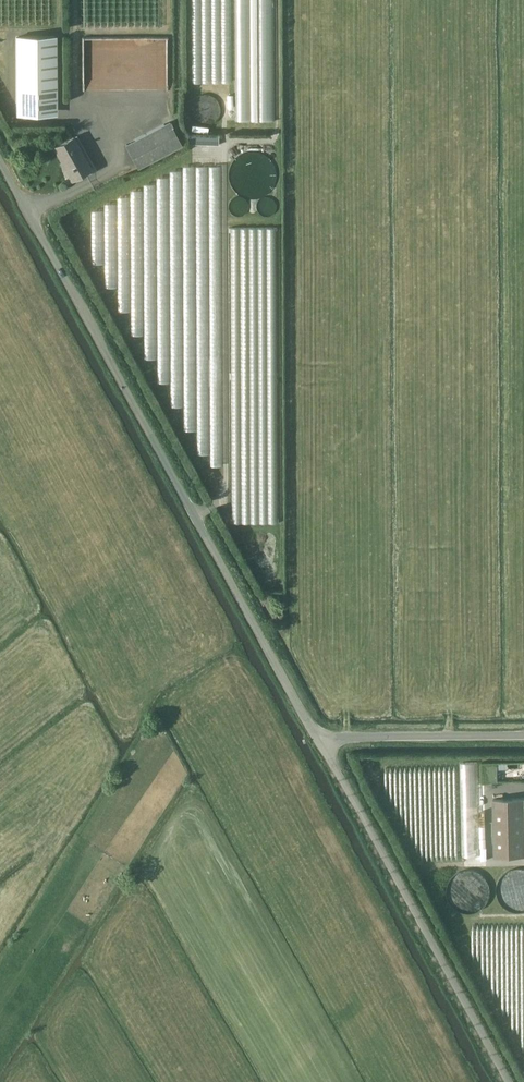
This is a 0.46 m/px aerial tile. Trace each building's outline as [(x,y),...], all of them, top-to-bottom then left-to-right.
[(47,103),(57,103),(56,37),(17,37),(17,114),(47,113),(47,103)] [(236,117),(243,119),(275,119),(274,90),(271,90),(267,100),(267,90),(254,85),(260,85),(260,76),(257,75),(254,85),(254,88),(254,87),(254,96),(249,96),(249,102),(247,109),(240,109),(239,84),(236,82),(236,117)] [(177,147),(165,124),(126,144),(138,167),(177,147)] [(218,135),(187,135),(187,143),(217,143),(218,135)] [(72,179),(91,169),(73,137),(55,147),(72,179)] [(223,464),(222,164),(183,165),(183,169),(170,169),(170,176),(162,176),(118,199),(118,202),(105,202),(105,209),(92,209),(92,262),(105,262),(105,286),(119,286),(119,310),(132,310),(132,333),(145,333),(145,357),(158,357),(158,381),(171,381),(172,405),(184,405),(184,429),(198,429),(198,453),(211,453),(211,464),(223,464)] [(232,226),(232,521),(274,522),(274,492),(270,496),(264,478),(264,495),(258,495),(258,466),(249,466),(249,449),(245,451),(247,454),(244,456),(237,446),(238,272),(242,272),(242,265),(250,278),(250,269),(257,269),(257,252),(261,264),(266,264),(266,252),(271,252),(276,266),(276,226),(232,226)] [(494,798),(494,854),(523,854),(523,797),(494,798)]
